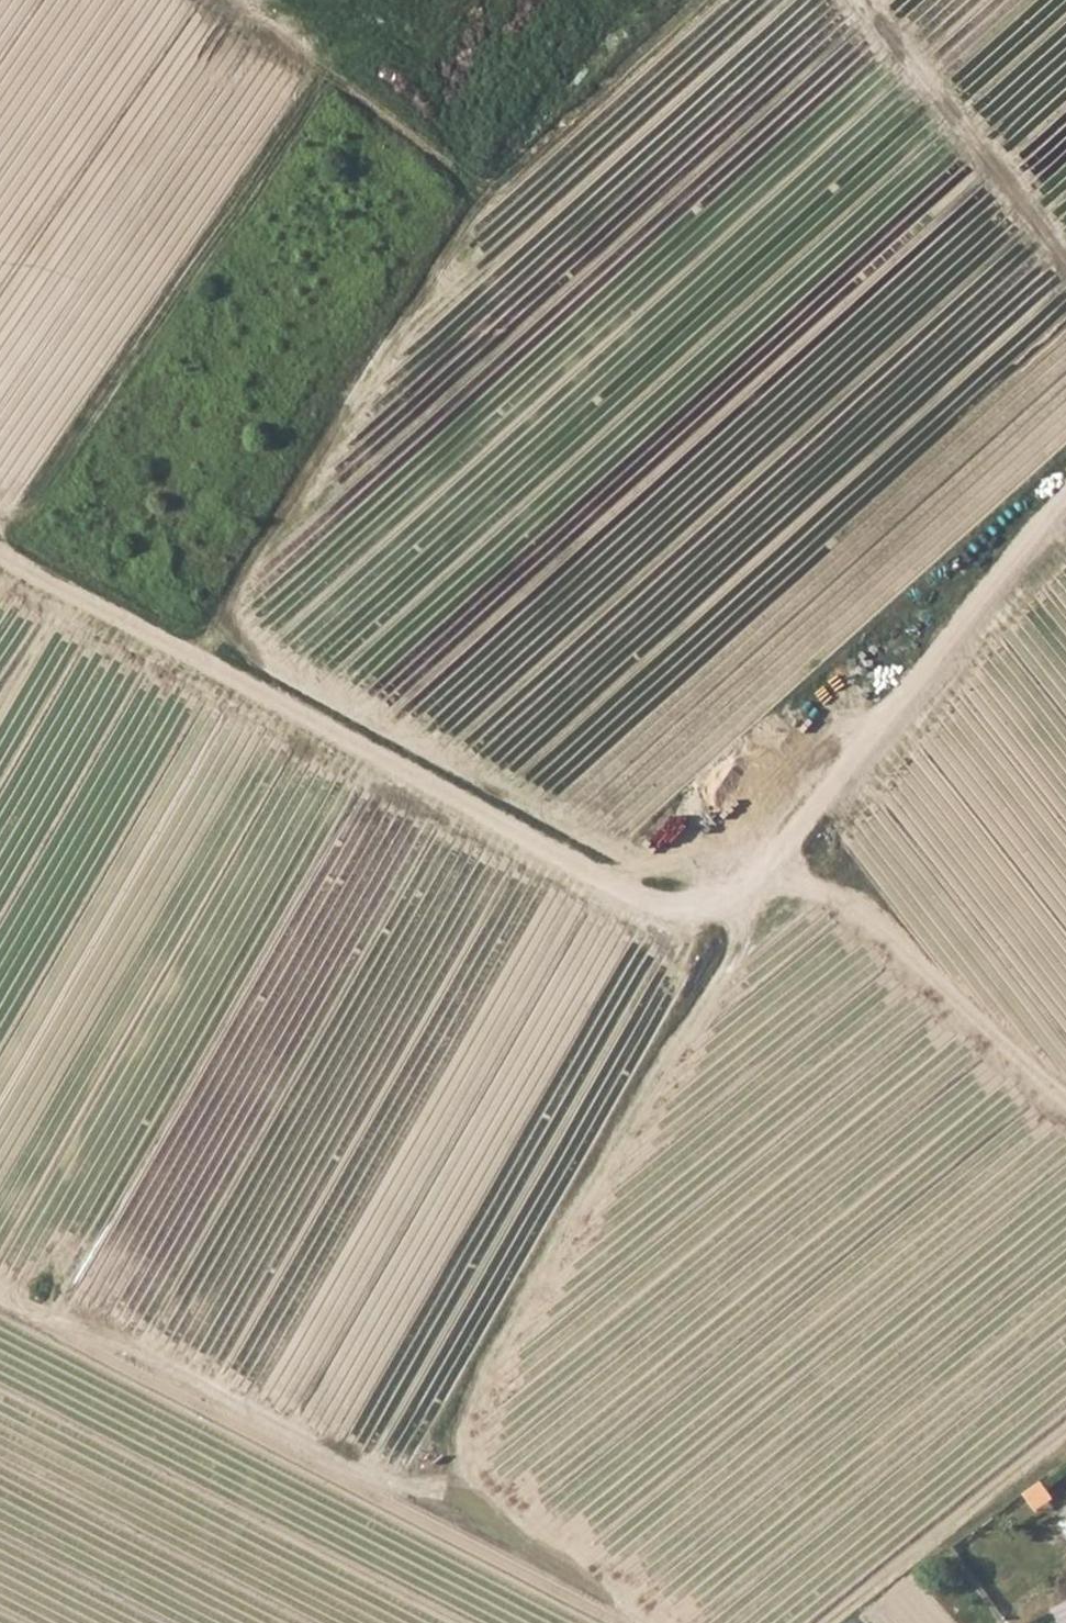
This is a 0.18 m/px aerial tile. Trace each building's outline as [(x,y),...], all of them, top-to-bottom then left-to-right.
[(1054,1608),(1061,1622),(1065,1622),(1065,1603),(1054,1608)]
